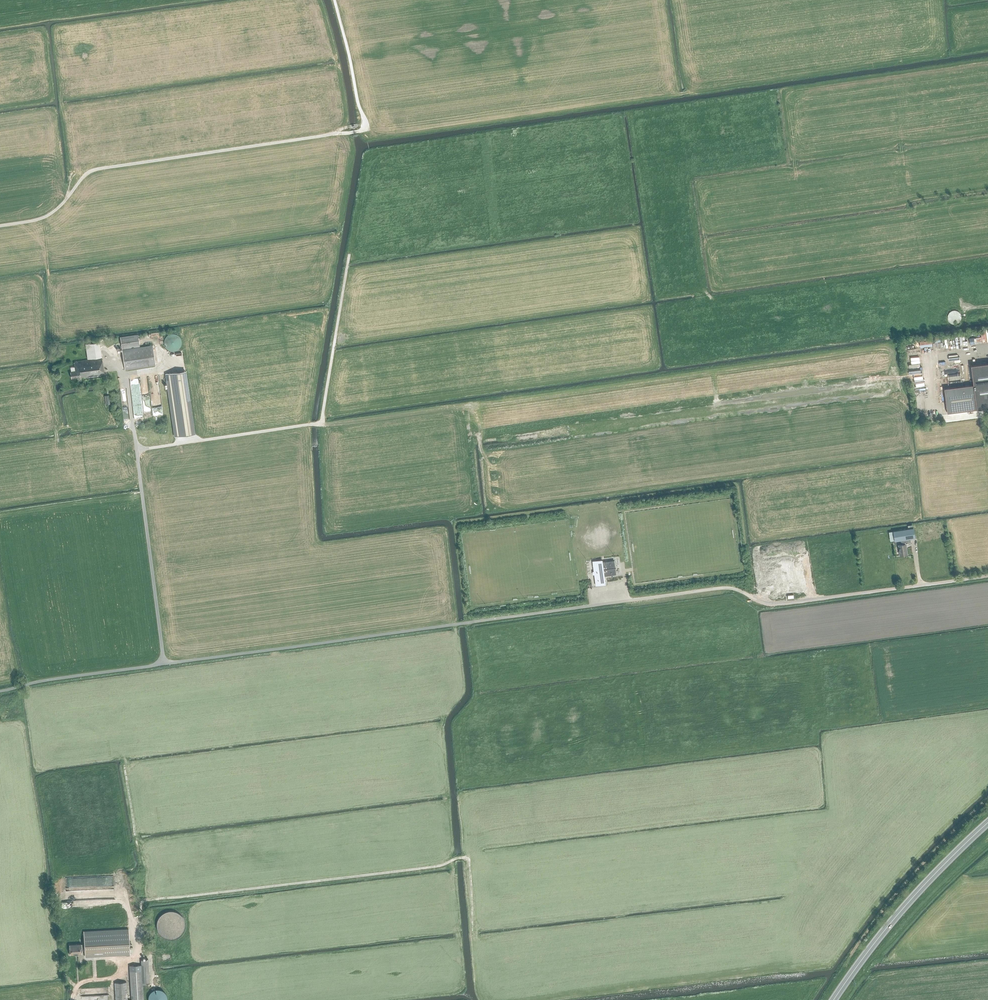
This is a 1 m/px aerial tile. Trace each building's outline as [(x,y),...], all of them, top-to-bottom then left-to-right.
[(949,321),(951,322),(953,323),(956,323),(958,322),(960,321),(961,318),(961,316),(960,313),(958,311),(956,310),(953,310),(951,311),(949,313),(948,316),(948,318),(949,321)] [(139,346),(138,334),(120,337),(122,349),(139,346)] [(178,335),(175,334),(171,334),(167,335),(165,338),(164,340),(164,344),(165,347),(167,350),(171,351),(174,351),(177,350),(180,348),(181,346),(181,344),(182,341),(180,337),(178,335)] [(966,335),(963,335),(963,334),(958,334),(958,345),(966,344),(966,335)] [(155,365),(152,345),(122,350),(124,370),(155,365)] [(104,375),(102,358),(74,361),(75,371),(70,372),(71,378),(83,376),(83,378),(104,375)] [(972,365),(974,385),(945,389),(948,412),(978,409),(987,408),(987,363),(972,365)] [(924,366),(910,368),(911,374),(925,372),(924,366)] [(165,374),(174,437),(195,434),(186,371),(165,374)] [(915,538),(913,528),(893,531),(895,541),(900,540),(901,544),(898,545),(900,555),(907,554),(905,544),(904,539),(915,538)] [(602,562),(602,560),(593,561),(594,571),(593,571),(593,574),(595,574),(596,585),(605,584),(604,576),(616,574),(614,560),(602,562)] [(158,934),(181,934),(182,913),(159,912),(158,934)] [(129,954),(128,930),(83,932),(85,956),(129,954)] [(81,954),(81,944),(69,945),(70,955),(81,954)] [(148,960),(141,960),(141,965),(129,966),(131,999),(144,999),(143,983),(149,982),(148,960)] [(126,982),(114,983),(115,999),(127,999),(126,982)] [(165,989),(149,990),(150,999),(165,999),(165,989)]
